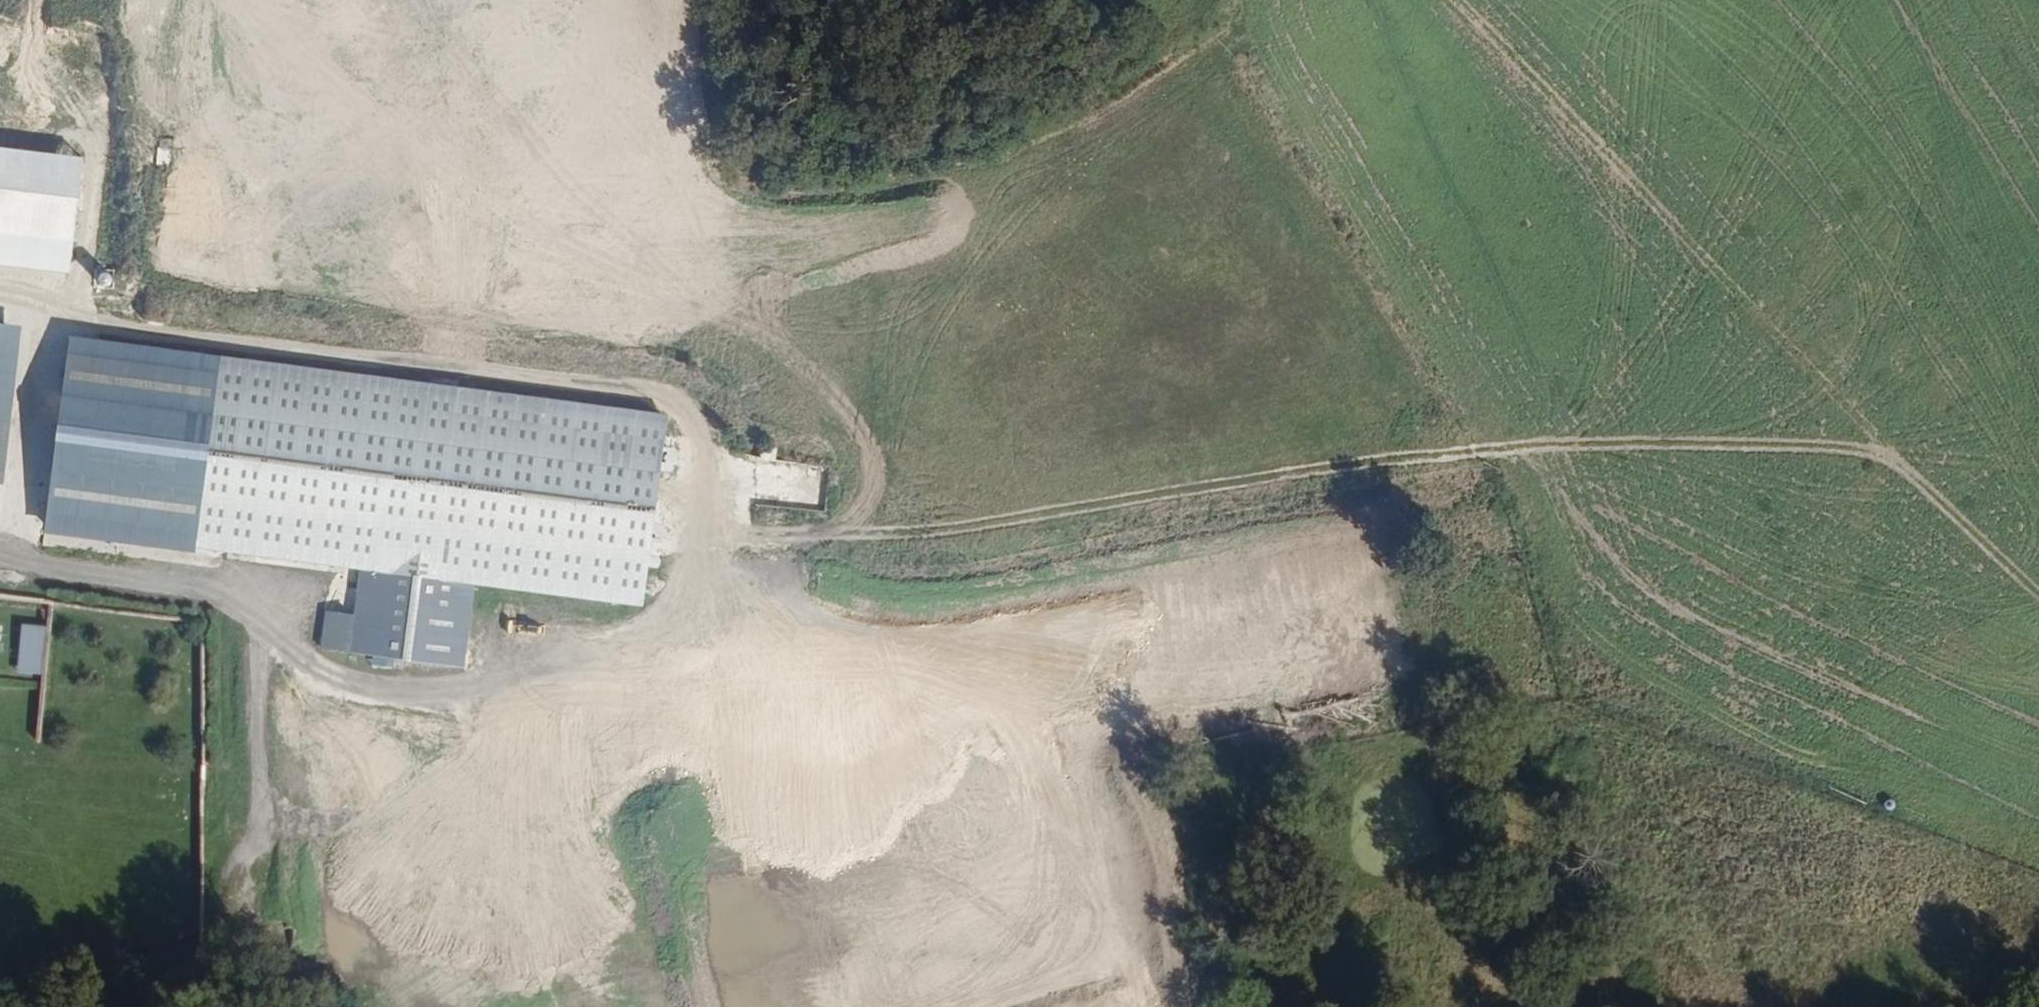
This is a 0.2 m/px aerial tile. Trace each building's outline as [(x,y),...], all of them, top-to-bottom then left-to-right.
[(0,137),(0,246),(82,257),(95,149),(0,137)] [(8,473),(13,474),(32,316),(0,312),(0,498),(5,499),(8,473)] [(243,358),(94,339),(72,518),(222,535),(243,358)] [(345,643),(488,660),(499,572),(662,591),(684,409),(243,358),(222,535),(385,554),(379,607),(350,604),(345,643)] [(45,673),(47,625),(21,624),(19,672),(45,673)]
